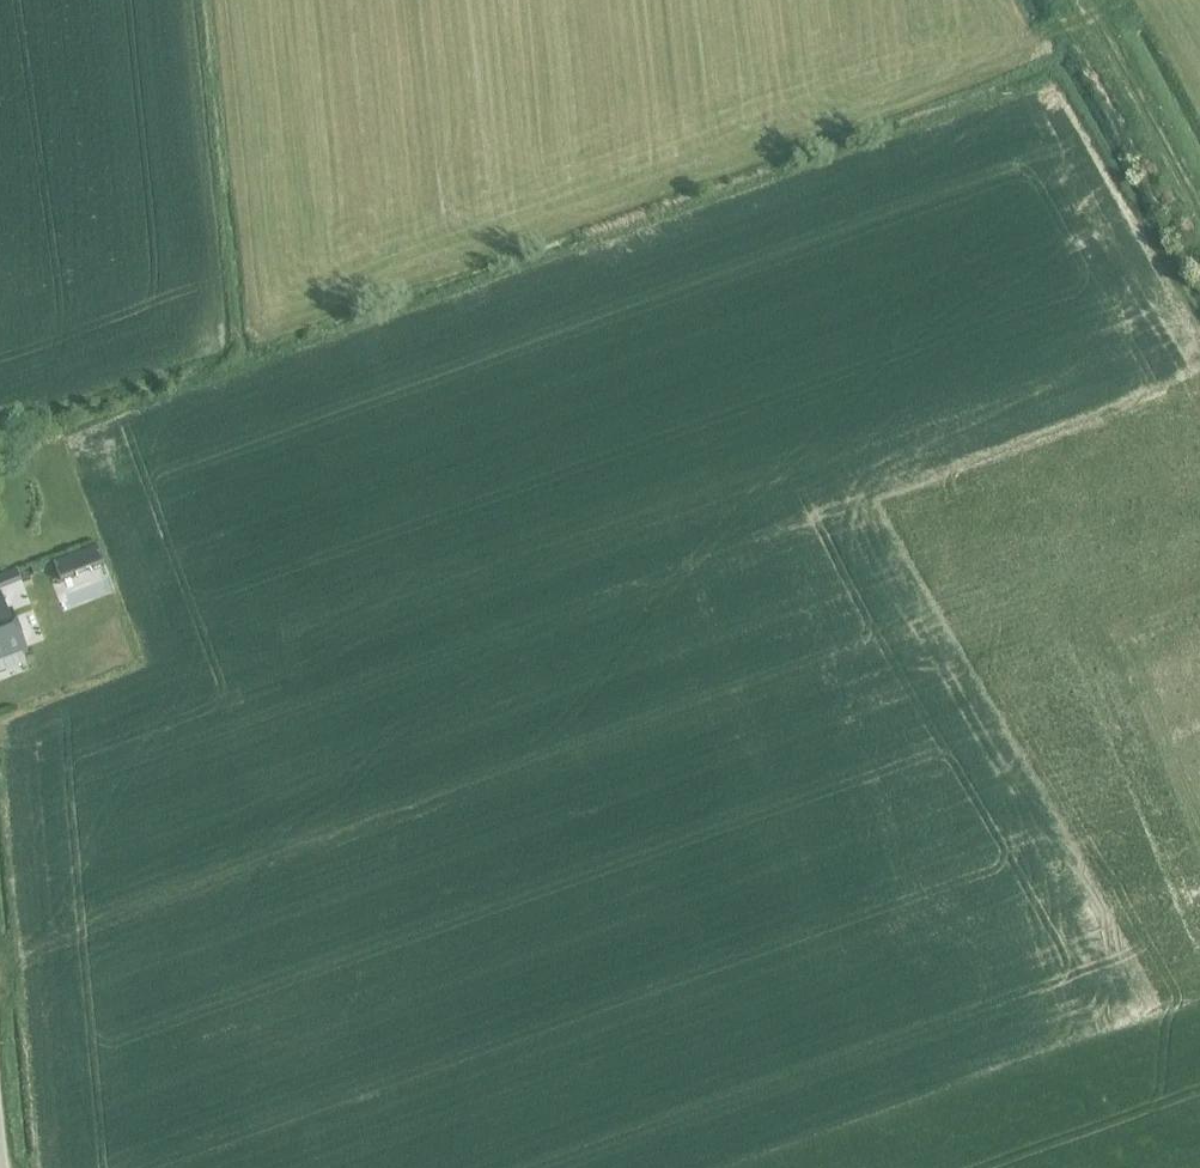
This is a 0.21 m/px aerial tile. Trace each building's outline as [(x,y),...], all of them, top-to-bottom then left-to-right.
[(98,548),(53,565),(59,581),(104,564),(98,548)] [(0,579),(0,589),(20,582),(17,573),(0,579)] [(28,652),(12,612),(8,614),(1,596),(0,596),(0,663),(28,652)]
